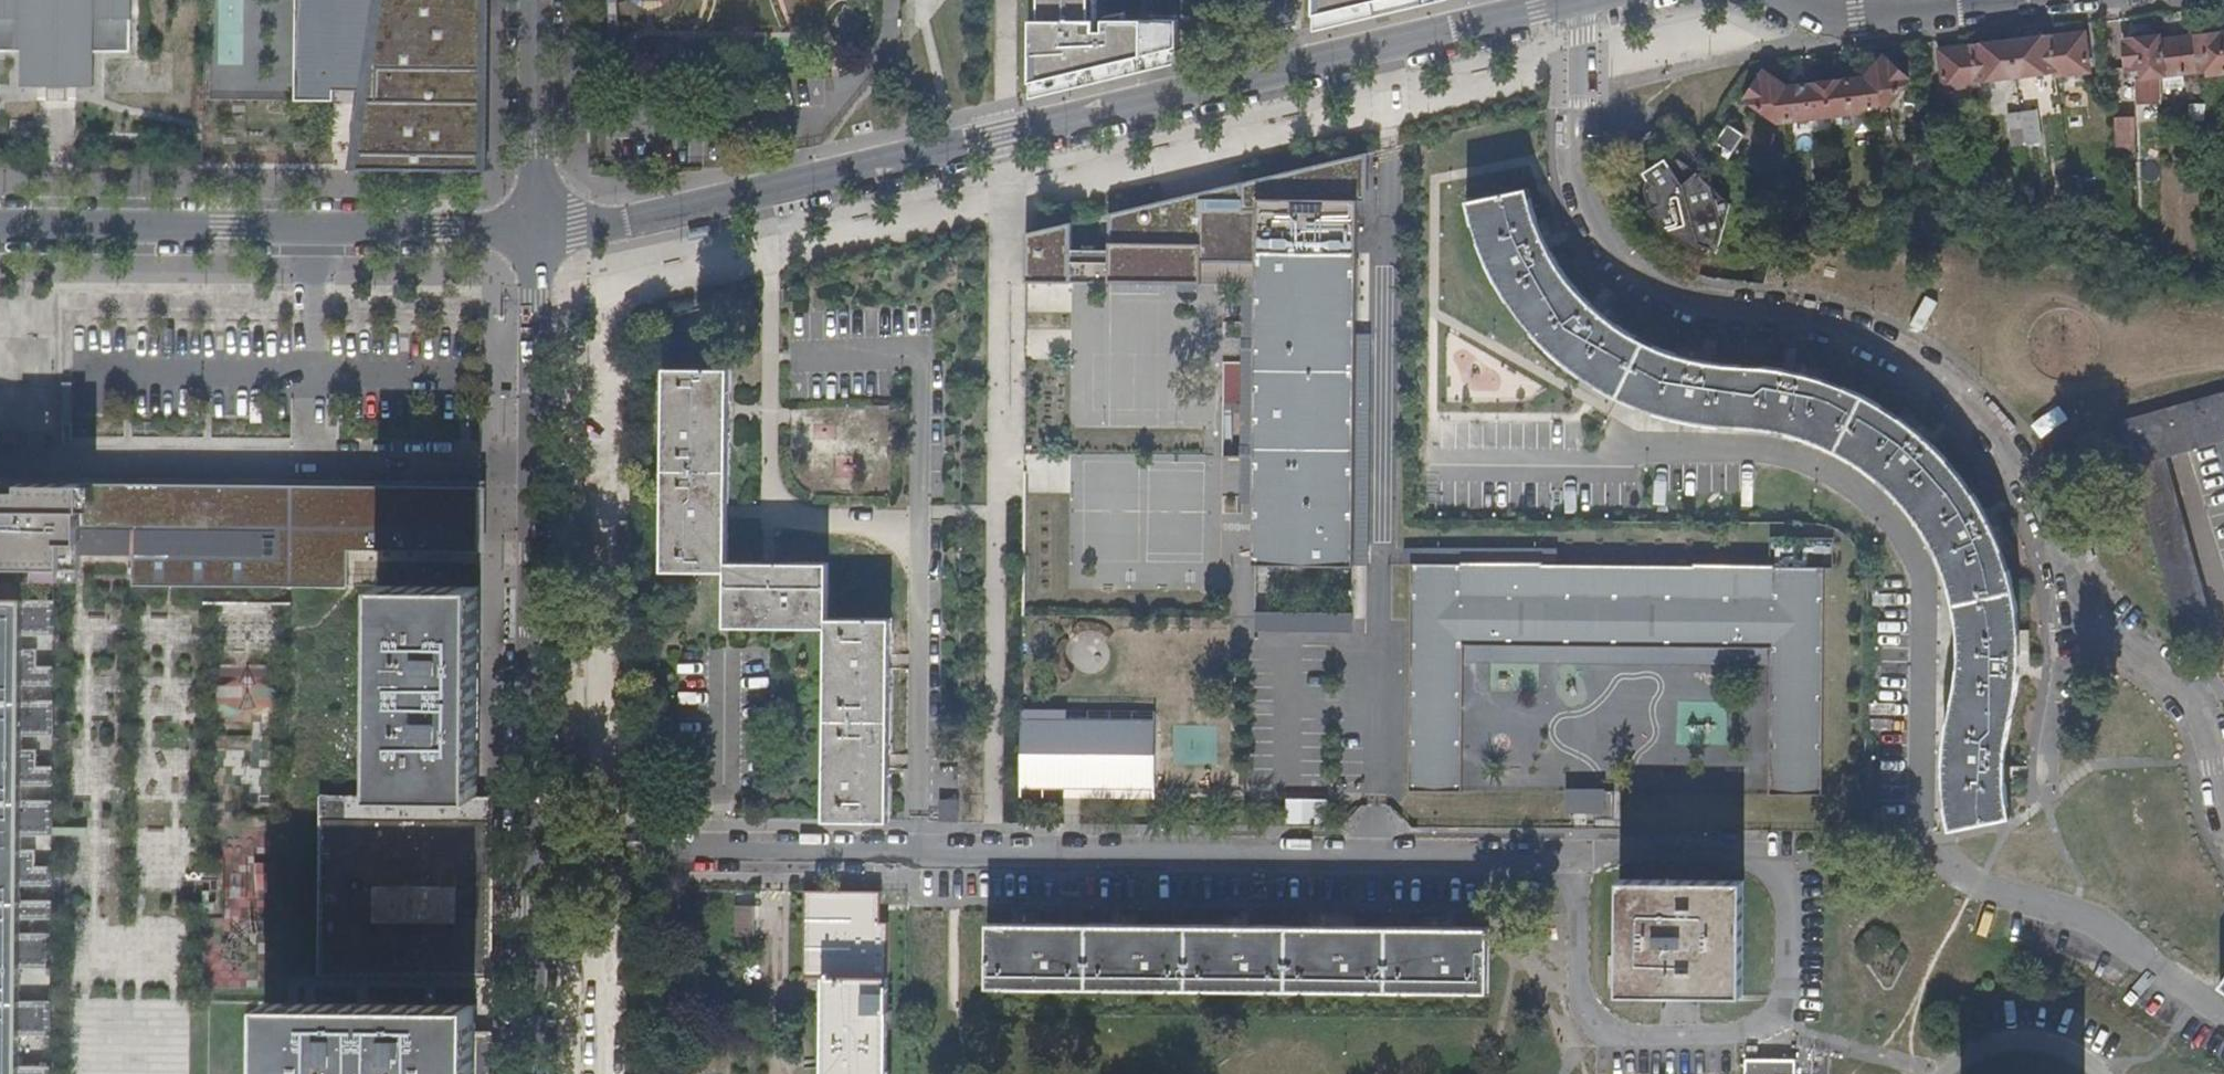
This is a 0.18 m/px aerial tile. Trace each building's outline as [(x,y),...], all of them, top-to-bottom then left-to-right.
[(92,76),(92,53),(91,53),(92,41),(129,41),(130,8),(128,8),(128,0),(0,0),(0,40),(22,40),(22,75),(49,75),(49,69),(59,69),(66,69),(66,76),(92,76)] [(335,88),(389,88),(389,149),(408,152),(428,154),(437,154),(448,154),(464,154),(470,153),(485,152),(486,0),(297,0),(296,99),(334,99),(335,88)] [(1033,91),(1151,66),(1184,59),(1182,23),(1151,24),(1099,25),(1099,0),(1035,0),(1033,91)] [(1319,18),(1337,19),(1339,29),(1453,4),(1453,0),(1318,0),(1319,18)] [(1337,19),(1319,18),(1318,34),(1339,29),(1337,19)] [(1977,79),(2053,70),(2054,75),(2088,71),(2082,33),(1938,50),(1943,88),(1977,85),(1977,79)] [(2140,80),(2139,102),(2162,103),(2162,77),(2183,75),(2205,72),(2207,76),(2223,74),(2223,33),(2159,41),(2159,36),(2121,40),(2125,71),(2138,70),(2140,80)] [(1908,78),(1883,55),(1866,76),(1790,86),(1763,70),(1746,96),(1778,118),(1883,108),(1908,78)] [(2183,75),(2162,77),(2163,86),(2184,84),(2183,75)] [(2037,111),(2009,114),(2013,146),(2041,143),(2037,111)] [(2134,120),(2114,120),(2117,159),(2134,159),(2134,120)] [(1744,133),(1728,123),(1712,147),(1728,158),(1744,133)] [(1369,149),(1026,231),(1025,280),(1072,281),(1072,261),(1108,261),(1108,281),(1202,282),(1202,261),(1256,261),(1256,283),(1253,564),(1354,564),(1359,201),(1368,201),(1369,149)] [(1664,165),(1645,177),(1647,180),(1647,185),(1646,189),(1647,197),(1648,201),(1650,208),(1652,212),(1654,215),(1657,219),(1660,223),(1663,226),(1669,230),(1672,232),(1675,228),(1679,236),(1685,242),(1688,245),(1692,247),(1699,251),(1701,252),(1709,254),(1722,257),(1732,210),(1694,173),(1678,159),(1666,168),(1664,165)] [(2006,791),(2006,766),(2008,748),(2010,724),(2016,705),(2019,681),(2021,660),(2021,633),(2019,615),(2014,586),(2004,555),(1994,528),(1978,499),(1964,479),(1949,461),(1929,440),(1913,427),(1889,410),(1868,398),(1843,386),(1816,377),(1792,372),(1765,367),(1715,365),(1679,358),(1648,345),(1612,324),(1587,304),(1566,279),(1553,261),(1541,239),(1533,219),(1525,190),(1467,202),(1472,217),(1478,237),(1488,262),(1503,291),(1520,315),(1547,346),(1583,375),(1610,391),(1632,403),(1657,412),(1687,420),(1712,424),(1739,427),(1774,429),(1802,436),(1825,445),(1845,454),(1868,470),(1893,491),(1913,512),(1927,533),(1943,564),(1953,589),(1958,623),(1960,649),(1959,672),(1957,689),(1948,733),(1945,752),(1944,777),(1945,801),(1949,827),(2008,815),(2006,791)] [(1108,281),(1108,261),(1072,261),(1072,281),(1108,281)] [(1256,283),(1256,261),(1202,261),(1202,282),(1256,283)] [(1921,296),(1909,324),(1921,329),(1933,300),(1921,296)] [(671,369),(671,372),(665,372),(663,571),(726,573),(726,627),(826,628),(828,821),(889,820),(889,819),(890,819),(893,620),(831,619),(832,565),(731,564),(734,370),(671,369)] [(2120,421),(2181,633),(2214,625),(2166,456),(2223,441),(2223,392),(2120,421)] [(477,486),(0,483),(0,567),(80,567),(79,555),(131,554),(130,582),(346,584),(346,550),(477,551),(477,486)] [(1414,788),(1466,788),(1468,644),(1776,646),(1775,790),(1827,791),(1828,567),(1776,566),(1776,594),(1700,594),(1699,566),(1546,565),(1546,593),(1468,590),(1469,565),(1416,563),(1414,788)] [(1546,565),(1469,565),(1468,590),(1546,593),(1546,565)] [(1776,566),(1699,566),(1700,594),(1776,594),(1776,566)] [(476,586),(376,585),(374,795),(317,795),(315,976),(489,978),(490,796),(474,796),(476,586)] [(0,600),(0,1073),(48,1073),(48,1064),(17,1064),(17,1035),(48,1035),(48,1000),(17,1000),(17,968),(48,968),(49,932),(18,932),(18,918),(49,919),(49,900),(18,900),(18,885),(49,885),(49,866),(18,866),(18,835),(49,835),(50,800),(18,800),(19,785),(50,785),(50,766),(19,766),(19,735),(50,736),(50,700),(19,700),(19,685),(50,685),(51,666),(19,666),(20,635),(51,636),(51,600),(0,600)] [(1253,609),(1252,628),(1348,632),(1349,612),(1253,609)] [(1107,668),(1097,630),(1065,637),(1074,676),(1107,668)] [(279,669),(222,667),(219,721),(251,723),(251,711),(277,712),(279,669)] [(1022,718),(1022,787),(1156,788),(1157,719),(1022,718)] [(1561,786),(1560,817),(1611,818),(1612,788),(1561,786)] [(1283,797),(1283,821),(1310,821),(1311,797),(1283,797)] [(1740,993),(1743,882),(1623,879),(1620,991),(1740,993)] [(883,895),(809,892),(808,977),(827,977),(891,977),(891,925),(884,925),(883,895)] [(736,935),(759,936),(760,905),(738,904),(736,935)] [(1342,912),(1341,928),(1352,928),(1352,914),(1352,912),(1342,912)] [(891,987),(918,988),(989,988),(1096,989),(1489,993),(1492,993),(1492,968),(1491,930),(1450,929),(1432,929),(1418,929),(1359,928),(1352,928),(1341,928),(1240,928),(1112,927),(1067,926),(1033,926),(891,925),(891,977),(891,987)] [(891,987),(891,977),(827,977),(827,997),(826,1073),(890,1073),(891,987)] [(263,1002),(262,1073),(488,1073),(489,1031),(473,1031),(473,1004),(263,1002)] [(1741,1073),(1790,1073),(1791,1058),(1742,1056),(1741,1073)]
